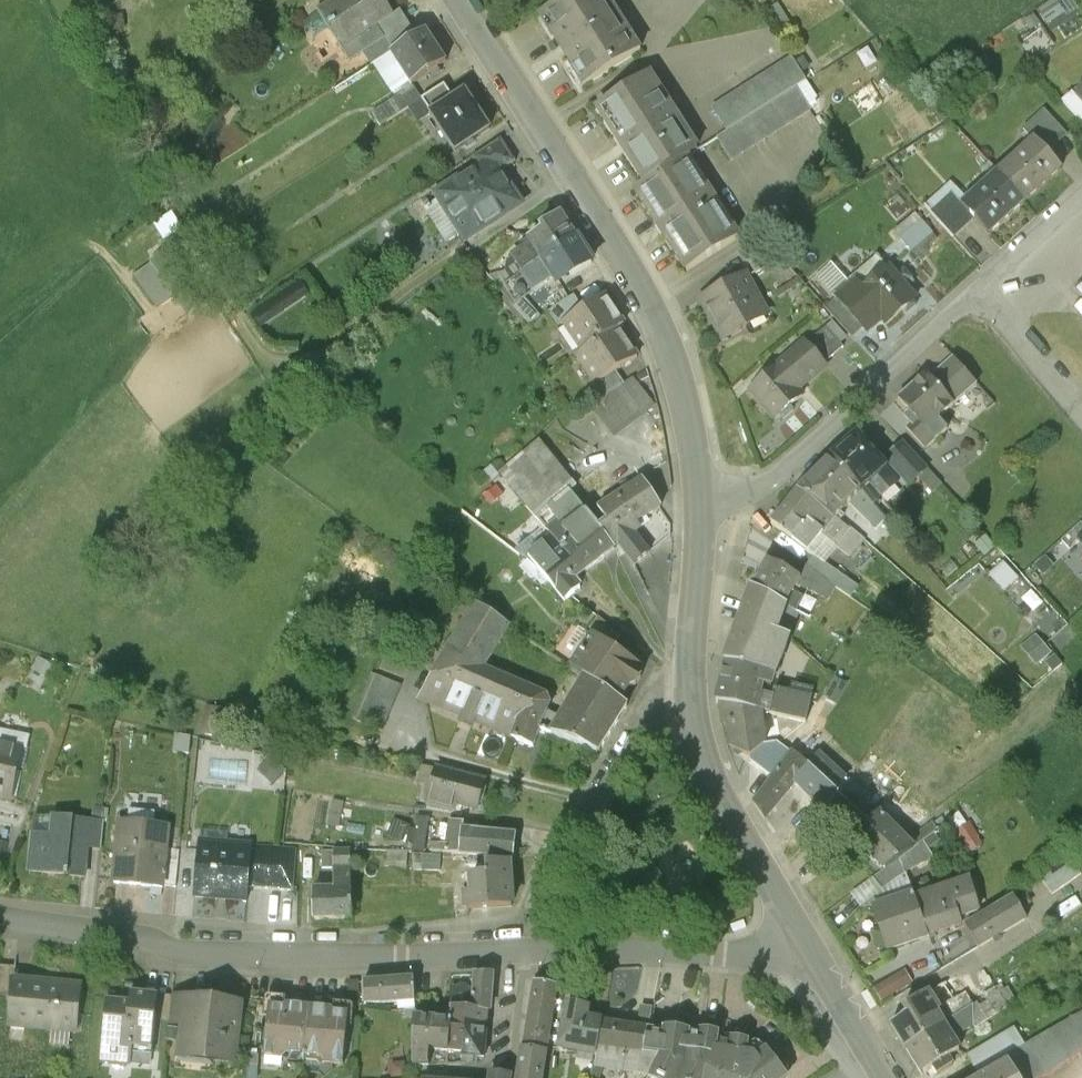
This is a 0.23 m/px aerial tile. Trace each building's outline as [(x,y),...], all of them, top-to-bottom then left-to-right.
[(377,0),(341,0),(316,16),(341,56),(380,32),(392,24),(377,0)] [(639,57),(603,0),(570,0),(538,20),(584,92),(639,57)] [(380,32),(341,56),(348,68),(366,57),(387,44),(380,32)] [(387,44),(366,57),(374,71),(394,58),(410,48),(402,35),(387,44)] [(445,67),(426,38),(410,48),(394,58),(413,87),(427,79),(431,85),(443,77),(439,71),(445,67)] [(819,96),(790,55),(708,113),(737,154),(819,96)] [(686,164),(694,158),(644,79),(593,111),(644,190),(686,164)] [(1074,95),(1081,105),(1081,88),(1074,95)] [(428,118),(432,115),(425,104),(415,89),(375,116),(384,130),(413,112),(422,127),(431,121),(428,118)] [(453,102),(446,91),(425,104),(432,115),(453,102)] [(494,136),(465,93),(453,102),(432,115),(428,118),(431,121),(457,161),(494,136)] [(1074,95),(1063,106),(1081,127),(1081,105),(1074,95)] [(1050,159),(1070,140),(1047,115),(1026,133),(1033,140),(1050,159)] [(1033,140),(996,172),(1025,205),(1062,172),(1050,159),(1033,140)] [(473,164),(477,170),(487,186),(502,176),(515,167),(501,146),(473,164)] [(686,275),(736,243),(686,164),(644,190),(635,196),(686,275)] [(527,213),(502,176),(487,186),(477,170),(434,199),(470,251),(527,213)] [(1025,205),(996,172),(956,208),(985,241),(1025,205)] [(524,283),(581,246),(564,220),(538,237),(540,241),(527,249),(530,254),(513,265),(524,283)] [(596,269),(581,246),(524,283),(534,298),(553,286),(557,293),(596,269)] [(153,257),(132,275),(156,304),(177,287),(153,257)] [(884,334),(916,306),(877,262),(831,303),(867,343),(881,331),(884,334)] [(771,315),(749,279),(706,304),(727,341),(771,315)] [(587,313),(577,299),(551,317),(561,331),(571,324),(587,313)] [(624,330),(606,301),(587,313),(571,324),(589,353),(614,336),(624,330)] [(829,329),(806,349),(825,370),(847,350),(829,329)] [(633,365),(614,336),(589,353),(579,360),(598,388),(619,374),(633,365)] [(806,349),(802,344),(751,389),(782,423),(833,378),(825,370),(806,349)] [(954,361),(932,382),(957,409),(980,387),(954,361)] [(629,388),(619,374),(598,388),(593,392),(603,407),(629,388)] [(932,382),(928,378),(897,407),(908,418),(905,421),(924,440),(957,409),(932,382)] [(656,413),(635,384),(629,388),(603,407),(596,411),(617,440),(656,413)] [(858,439),(827,468),(858,499),(889,471),(883,465),(858,439)] [(508,476),(552,532),(581,509),(572,498),(581,492),(545,447),(508,476)] [(925,472),(903,447),(883,465),(889,471),(905,490),(925,472)] [(827,468),(798,497),(832,526),(858,499),(827,468)] [(636,487),(599,514),(609,527),(601,534),(617,554),(620,552),(633,570),(649,558),(638,544),(645,539),(640,532),(659,518),(636,487)] [(798,497),(773,527),(811,554),(832,526),(798,497)] [(588,577),(617,554),(601,534),(581,509),(552,532),(558,540),(588,577)] [(668,528),(659,518),(640,532),(645,539),(638,544),(649,558),(667,542),(668,528)] [(1061,538),(1070,549),(1081,538),(1081,520),(1061,538)] [(1071,548),(1081,561),(1081,538),(1071,548)] [(579,586),(588,577),(558,540),(530,563),(566,607),(584,592),(579,586)] [(763,564),(749,591),(799,617),(806,603),(794,597),(801,584),(763,564)] [(1003,588),(1014,580),(1002,564),(991,573),(1003,588)] [(799,617),(749,591),(723,667),(775,678),(799,617)] [(477,611),(448,659),(483,677),(507,631),(477,611)] [(650,679),(590,639),(573,667),(586,677),(581,685),(629,713),(650,679)] [(1036,639),(1021,652),(1036,670),(1051,657),(1036,639)] [(448,659),(424,700),(470,721),(467,727),(481,734),(483,729),(496,735),(497,732),(504,736),(514,716),(505,712),(514,692),(483,677),(448,659)] [(775,678),(723,667),(715,707),(723,708),(760,717),(766,692),(771,693),(775,678)] [(410,689),(375,674),(356,721),(390,735),(410,689)] [(629,713),(581,685),(562,718),(551,742),(599,761),(629,713)] [(771,693),(766,692),(760,717),(764,717),(790,724),(808,728),(812,714),(816,694),(793,689),(791,698),(771,693)] [(540,703),(514,692),(505,712),(514,716),(504,736),(516,744),(537,753),(541,738),(551,742),(562,718),(543,710),(540,703)] [(760,717),(723,708),(725,729),(731,728),(733,750),(753,765),(756,760),(766,747),(764,717),(760,717)] [(808,728),(790,724),(786,729),(795,738),(787,749),(797,755),(803,751),(816,735),(823,718),(812,714),(808,728)] [(766,747),(756,760),(778,779),(795,760),(778,745),(766,747)] [(7,814),(22,754),(0,749),(0,813),(7,814)] [(803,751),(795,760),(778,779),(756,803),(776,820),(807,784),(811,780),(807,776),(818,764),(803,751)] [(842,788),(818,764),(807,776),(811,780),(807,784),(826,803),(842,788)] [(490,788),(438,772),(428,806),(455,814),(457,807),(482,814),(490,788)] [(855,799),(842,788),(826,803),(857,838),(873,824),(852,802),(855,799)] [(340,829),(345,805),(334,803),(330,827),(340,829)] [(128,809),(128,819),(150,820),(150,810),(128,809)] [(873,824),(857,838),(861,842),(855,848),(881,878),(913,856),(908,849),(880,818),(873,824)] [(55,841),(32,838),(28,875),(85,882),(88,853),(103,855),(106,829),(57,823),(55,841)] [(463,860),(463,855),(465,840),(465,835),(466,826),(451,824),(447,858),(463,860)] [(171,835),(119,828),(111,886),(163,893),(164,888),(167,863),(171,835)] [(931,831),(908,849),(913,856),(920,850),(926,858),(942,845),(931,831)] [(253,837),(203,833),(198,899),(248,903),(249,888),(252,850),(253,837)] [(511,840),(465,835),(465,840),(463,855),(509,861),(511,840)] [(0,842),(0,871),(2,871),(8,844),(0,842)] [(295,853),(252,850),(249,888),(293,891),(295,853)] [(332,850),(332,873),(352,873),(352,850),(332,850)] [(926,858),(920,850),(913,856),(881,878),(852,899),(860,911),(905,879),(907,883),(931,865),(926,858)] [(1081,873),(1081,872),(1072,856),(1041,875),(1051,892),(1081,873)] [(181,865),(167,863),(164,888),(177,890),(181,865)] [(513,912),(511,869),(484,870),(484,881),(467,882),(468,900),(464,900),(465,914),(513,912)] [(332,895),(317,895),(317,923),(352,922),(352,873),(332,873),(332,895)] [(975,917),(965,885),(914,900),(916,905),(926,941),(959,931),(957,922),(975,917)] [(926,941),(916,905),(880,916),(892,955),(928,945),(926,941)] [(1027,929),(1013,907),(968,935),(978,951),(982,958),(1027,929)] [(0,969),(0,997),(7,998),(9,969),(0,969)] [(909,974),(875,991),(882,1006),(916,989),(909,974)] [(493,1002),(496,978),(472,976),(469,1013),(466,1013),(464,1026),(488,1028),(491,1002),(493,1002)] [(415,982),(367,983),(367,1008),(400,1007),(400,1013),(416,1013),(415,982)] [(86,992),(21,984),(16,1029),(80,1037),(86,992)] [(958,985),(932,1001),(942,1018),(940,1020),(946,1030),(968,1016),(975,1012),(958,985)] [(548,1065),(558,997),(534,990),(523,1062),(548,1065)] [(160,1001),(129,997),(128,1007),(111,1005),(104,1068),(127,1070),(129,1054),(154,1056),(158,1026),(160,1001)] [(896,1030),(910,1052),(946,1030),(940,1020),(942,1018),(932,1001),(929,997),(900,1015),(905,1024),(896,1030)] [(243,1006),(192,1000),(185,1062),(236,1067),(243,1006)] [(173,1002),(160,1001),(158,1026),(170,1027),(173,1002)] [(311,1009),(275,1005),(268,1057),(304,1061),(311,1009)] [(592,1024),(594,1012),(566,1007),(556,1057),(599,1065),(600,1060),(606,1027),(592,1024)] [(347,1014),(311,1009),(304,1061),(341,1066),(347,1014)] [(464,1026),(466,1013),(449,1011),(448,1024),(444,1057),(461,1058),(464,1026)] [(979,1035),(968,1016),(946,1030),(957,1048),(979,1035)] [(1010,1059),(1021,1077),(1054,1077),(1081,1061),(1081,1016),(1010,1059)] [(448,1024),(419,1022),(415,1071),(431,1070),(434,1055),(444,1057),(448,1024)] [(485,1061),(488,1028),(464,1026),(461,1058),(485,1061)] [(606,1027),(600,1060),(638,1067),(644,1034),(606,1027)] [(946,1030),(910,1052),(925,1077),(944,1077),(954,1072),(949,1064),(963,1056),(957,1048),(946,1030)] [(644,1034),(638,1067),(657,1071),(653,1077),(680,1077),(685,1069),(691,1041),(691,1036),(666,1031),(664,1038),(644,1034)] [(680,1077),(710,1077),(711,1076),(713,1061),(716,1061),(718,1050),(720,1037),(699,1036),(698,1042),(691,1041),(685,1069),(680,1077)] [(768,1052),(755,1060),(747,1057),(750,1046),(733,1042),(731,1051),(718,1050),(716,1061),(713,1061),(711,1076),(710,1077),(786,1077),(768,1052)] [(1010,1059),(976,1077),(1021,1077),(1010,1059)] [(600,1060),(599,1065),(596,1077),(608,1077),(615,1077),(653,1077),(657,1071),(638,1067),(600,1060)] [(523,1062),(521,1077),(546,1077),(548,1065),(523,1062)]
